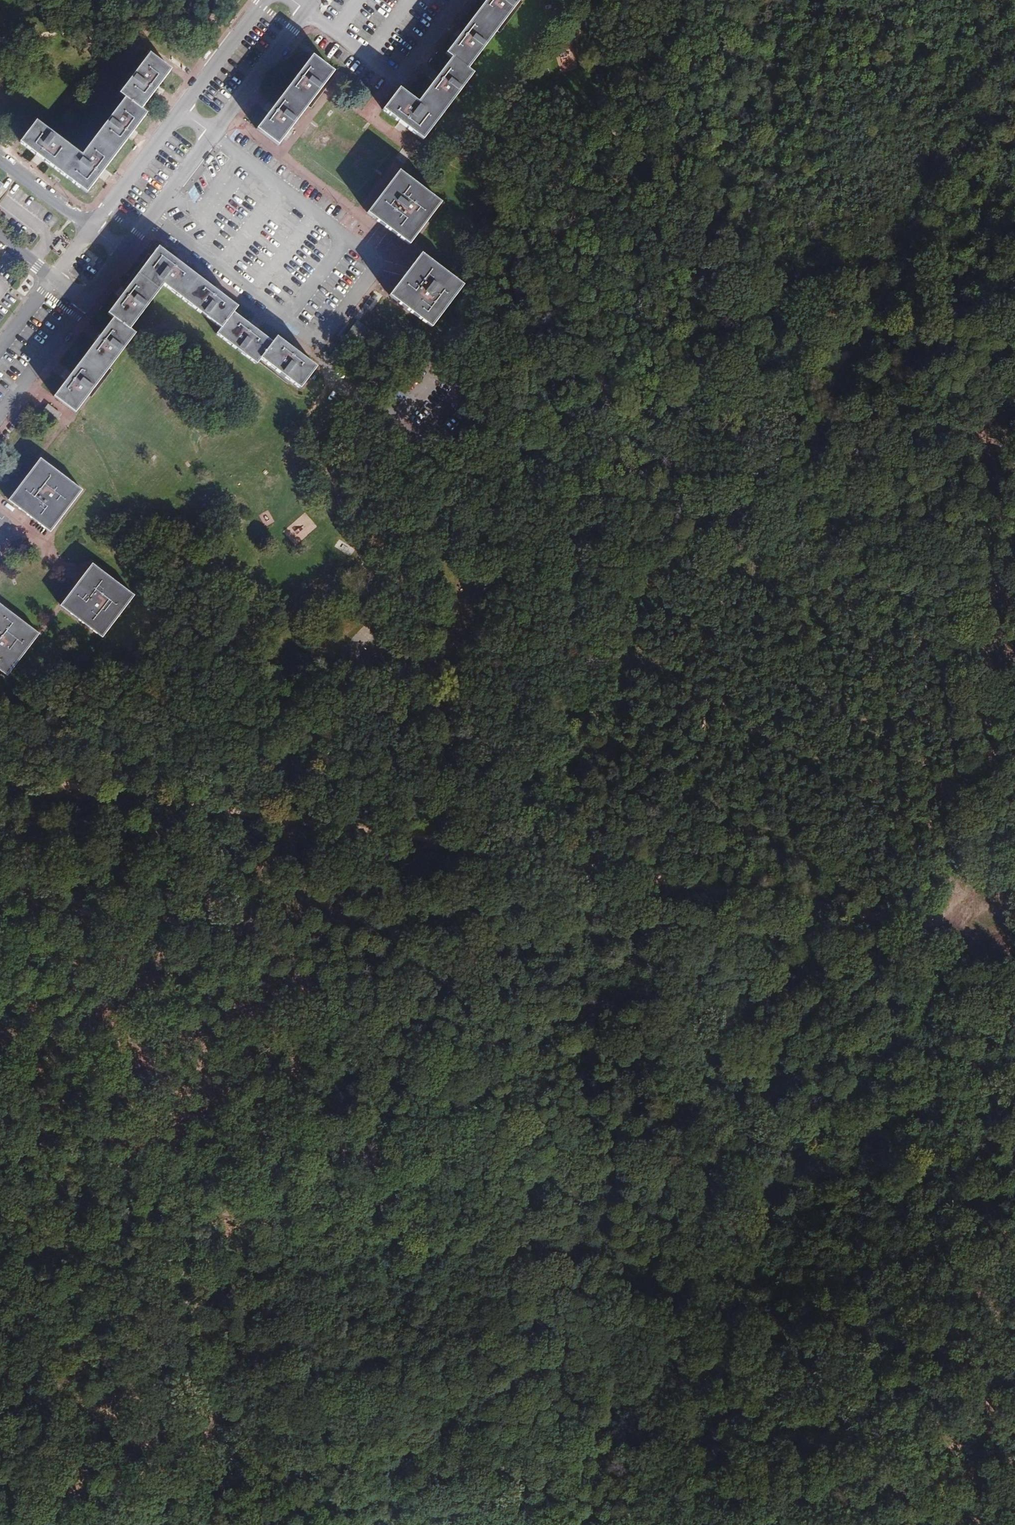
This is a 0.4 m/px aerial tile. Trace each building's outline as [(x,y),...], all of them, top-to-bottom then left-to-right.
[(451,58),(417,102),(406,93),(399,88),(391,98),(382,110),(423,140),(473,74),(467,70),(520,0),(486,0),(445,54),(451,58)] [(119,94),(125,98),(81,156),(36,121),(20,143),(87,193),(146,114),(141,110),(171,70),(149,54),(119,94)] [(278,146),(334,72),(312,56),(257,129),(278,146)] [(351,99),(358,91),(350,85),(344,94),(351,99)] [(441,203),(399,172),(367,214),(410,245),(441,203)] [(135,334),(129,330),(163,285),(221,328),(216,334),(256,364),(260,358),(300,388),(316,367),(276,337),(272,343),(233,313),(237,307),(158,247),(108,314),(114,318),(54,397),(75,413),(135,334)] [(462,286),(421,254),(389,296),(431,327),(462,286)] [(55,421),(61,414),(48,404),(43,411),(55,421)] [(50,532),(82,490),(40,459),(9,500),(50,532)] [(288,539),(306,537),(305,525),(286,527),(288,539)] [(134,596),(92,564),(61,606),(102,637),(134,596)] [(39,634),(0,605),(0,670),(7,675),(39,634)]
